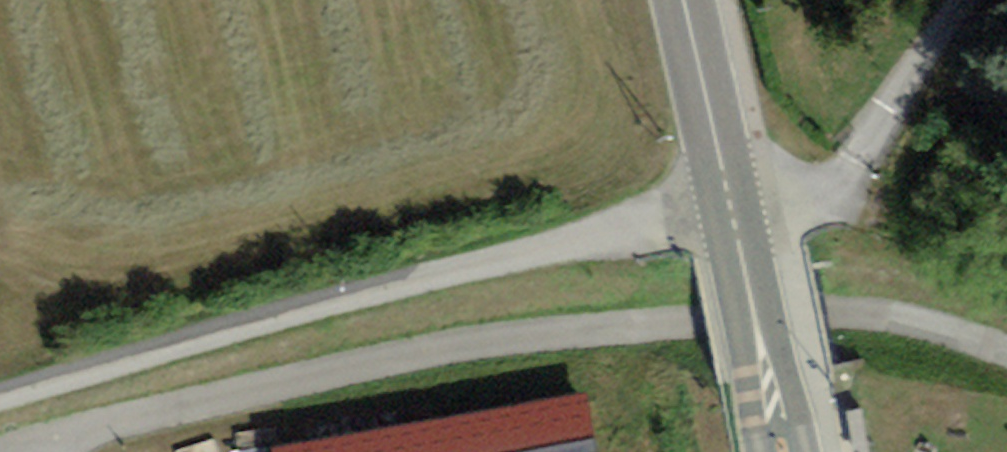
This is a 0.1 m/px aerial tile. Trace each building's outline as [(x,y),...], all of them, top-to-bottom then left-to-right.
[(273,442),(275,451),(597,451),(587,391),(273,442)]
